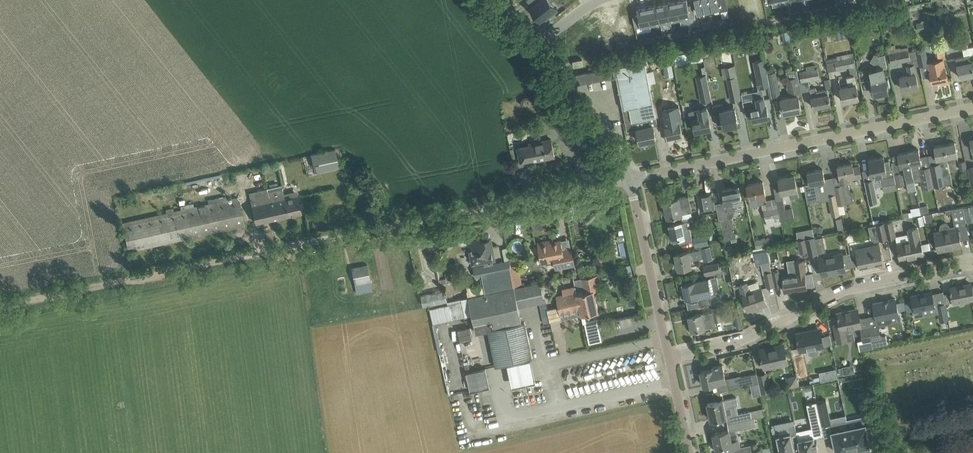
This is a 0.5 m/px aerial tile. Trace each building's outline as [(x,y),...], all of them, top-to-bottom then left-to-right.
[(532,6),(538,15),(546,8),(548,11),(557,4),(553,0),(538,0),(539,1),(532,6)] [(677,0),(667,2),(671,20),(680,18),(677,0)] [(677,0),(680,18),(695,15),(693,3),(688,4),(687,0),(678,0),(677,0)] [(701,14),(707,13),(704,0),(697,0),(701,14)] [(707,13),(714,11),(712,0),(705,0),(707,13)] [(714,11),(721,10),(719,0),(712,0),(714,11)] [(721,9),(728,9),(726,0),(719,0),(721,9)] [(791,12),(798,10),(796,0),(788,0),(791,12)] [(798,10),(807,9),(805,0),(796,0),(798,10)] [(667,2),(657,4),(661,22),(671,20),(667,2)] [(657,4),(647,6),(651,24),(661,22),(657,4)] [(638,14),(633,16),(635,27),(651,24),(647,6),(637,9),(638,14)] [(861,16),(850,18),(852,26),(862,24),(861,16)] [(901,48),(900,47),(895,48),(894,44),(888,46),(891,63),(908,60),(910,60),(909,51),(908,47),(901,48)] [(928,63),(928,62),(925,47),(916,49),(919,64),(920,64),(928,63)] [(694,51),(674,55),(676,65),(703,59),(701,48),(694,49),(694,51)] [(834,57),(837,69),(849,66),(856,65),(853,52),(834,56),(834,57)] [(972,74),(972,65),(971,54),(956,57),(960,77),(972,74)] [(756,76),(758,87),(770,85),(765,58),(753,60),(756,75),(756,76)] [(937,60),(928,62),(928,63),(930,73),(931,75),(933,83),(941,81),(941,84),(949,82),(947,72),(944,58),(937,60)] [(672,59),(663,61),(665,76),(674,75),(672,59)] [(652,94),(645,60),(576,74),(578,84),(617,76),(623,107),(653,101),(652,94)] [(816,68),(815,64),(806,66),(807,70),(799,71),(802,83),(820,79),(818,68),(816,68)] [(908,73),(900,75),(901,79),(903,89),(919,85),(915,65),(915,64),(909,65),(906,65),(908,73)] [(878,72),(871,73),(873,82),(872,82),(872,85),(874,94),(889,91),(888,86),(890,86),(888,78),(886,79),(884,69),(884,68),(884,67),(881,68),(877,68),(878,72)] [(774,96),(782,94),(777,71),(769,72),(774,96)] [(696,76),(701,102),(712,99),(707,74),(696,76)] [(840,87),(841,87),(841,91),(843,101),(859,98),(855,78),(855,75),(850,76),(847,76),(848,85),(840,87)] [(727,78),(732,101),(740,99),(736,76),(727,78)] [(784,113),(802,109),(798,94),(802,94),(799,76),(787,78),(791,96),(781,98),(784,113)] [(817,90),(816,87),(810,88),(813,107),(823,105),(824,106),(825,107),(827,107),(829,106),(830,105),(830,104),(831,103),(828,88),(817,90)] [(671,108),(668,91),(652,94),(653,101),(658,124),(658,125),(664,124),(665,126),(666,126),(667,132),(665,132),(666,140),(682,136),(682,133),(683,133),(680,122),(677,107),(671,108)] [(766,103),(764,96),(743,100),(746,115),(752,113),(754,122),(761,121),(761,118),(768,116),(766,103)] [(658,124),(653,101),(623,107),(626,121),(636,120),(638,128),(637,128),(640,142),(641,143),(648,142),(647,140),(656,139),(654,125),(658,124)] [(722,103),(713,105),(714,106),(716,116),(717,124),(723,123),(724,125),(738,122),(736,112),(736,107),(723,110),(722,103)] [(708,113),(707,107),(689,110),(691,118),(693,118),(696,131),(711,128),(708,113)] [(568,143),(579,134),(566,118),(555,126),(568,143)] [(545,158),(555,156),(551,139),(542,141),(529,143),(530,145),(518,147),(519,151),(521,161),(544,156),(545,158)] [(948,161),(954,160),(954,159),(958,158),(955,141),(945,143),(947,156),(948,161)] [(948,161),(947,156),(945,143),(934,146),(937,158),(939,158),(941,164),(942,173),(950,172),(948,161)] [(915,180),(920,179),(918,169),(921,169),(920,161),(922,161),(919,148),(908,151),(911,163),(915,180)] [(316,173),(339,168),(335,149),(312,154),(316,173)] [(915,180),(911,163),(908,151),(898,153),(901,166),(903,165),(907,182),(915,180)] [(885,161),(884,156),(869,159),(872,175),(881,174),(883,185),(896,182),(893,167),(891,168),(889,160),(885,161)] [(842,185),(835,187),(840,213),(846,212),(844,204),(854,202),(852,191),(851,191),(849,184),(849,181),(847,175),(855,174),(855,178),(862,176),(860,165),(853,166),(853,162),(838,165),(840,175),(841,182),(842,185)] [(933,179),(934,186),(941,184),(945,183),(942,173),(941,164),(937,165),(936,165),(930,167),(933,179)] [(922,189),(934,186),(930,167),(921,169),(918,169),(920,179),(922,189)] [(808,202),(821,199),(819,188),(827,187),(823,168),(808,172),(810,183),(804,184),(808,202)] [(898,186),(905,184),(902,172),(895,174),(898,186)] [(799,196),(797,189),(798,189),(795,174),(779,178),(782,192),(790,190),(792,197),(799,196)] [(870,203),(878,201),(876,191),(873,177),(865,179),(870,203)] [(752,205),(760,204),(767,202),(765,195),(766,194),(763,181),(747,184),(752,205)] [(252,206),(256,222),(302,212),(297,190),(284,193),(282,186),(267,189),(270,202),(252,206)] [(725,201),(716,203),(719,218),(720,218),(725,239),(737,237),(732,216),(735,209),(743,207),(741,200),(742,200),(741,196),(739,186),(738,186),(739,187),(732,188),(732,187),(723,189),(725,199),(725,201)] [(698,194),(701,210),(716,208),(713,190),(712,190),(712,191),(698,194)] [(833,216),(840,215),(835,194),(829,196),(833,216)] [(129,250),(188,237),(189,241),(201,239),(200,235),(223,230),(224,232),(246,227),(245,225),(239,197),(227,199),(226,195),(216,198),(217,202),(195,206),(194,203),(181,206),(166,209),(167,212),(123,222),(129,250)] [(678,198),(665,200),(668,216),(682,213),(683,218),(692,216),(692,212),(692,211),(689,196),(678,198)] [(783,196),(776,197),(781,220),(787,218),(794,217),(792,207),(785,209),(783,196)] [(783,227),(776,197),(776,198),(778,208),(765,211),(768,226),(775,224),(775,226),(782,225),(783,227)] [(910,214),(929,212),(928,205),(909,207),(910,214)] [(967,226),(963,206),(945,210),(946,214),(952,213),(955,228),(950,229),(950,226),(949,225),(949,224),(947,223),(945,222),(944,222),(942,223),(941,224),(940,226),(940,228),(940,231),(935,232),(938,251),(962,246),(958,227),(967,226)] [(893,219),(885,221),(888,237),(897,235),(893,219)] [(693,240),(688,220),(680,222),(670,224),(674,242),(680,241),(680,243),(693,240)] [(879,239),(888,237),(885,221),(875,223),(879,239)] [(919,238),(917,227),(909,228),(911,240),(897,243),(900,259),(924,254),(920,238),(919,238)] [(695,245),(708,242),(707,234),(694,237),(695,245)] [(771,243),(769,236),(754,239),(756,248),(767,246),(771,245),(771,243)] [(810,254),(818,252),(815,236),(807,238),(810,254)] [(484,241),(478,237),(477,237),(482,241),(471,243),(474,257),(479,260),(484,259),(485,265),(480,266),(483,281),(467,284),(468,290),(467,290),(469,297),(514,287),(509,260),(494,263),(491,246),(494,245),(490,245),(489,239),(484,241)] [(810,254),(807,238),(797,240),(800,252),(808,251),(809,255),(810,254)] [(562,240),(539,244),(542,262),(555,259),(556,268),(575,264),(571,247),(563,248),(562,240)] [(883,262),(881,253),(879,244),(857,248),(860,265),(874,262),(875,264),(883,262)] [(712,258),(710,246),(702,248),(702,249),(688,252),(688,251),(676,253),(679,268),(689,266),(691,266),(690,259),(704,256),(705,260),(712,258)] [(771,265),(767,246),(756,248),(756,249),(748,251),(749,256),(754,255),(755,265),(761,264),(763,273),(765,273),(768,286),(775,285),(771,265)] [(822,275),(831,273),(831,271),(846,268),(843,253),(819,258),(822,275)] [(785,291),(807,287),(805,272),(806,272),(804,260),(794,261),(796,274),(782,276),(785,291)] [(705,273),(720,270),(719,263),(704,266),(705,273)] [(771,265),(775,285),(781,284),(777,263),(771,265)] [(367,264),(360,265),(364,291),(372,289),(370,280),(370,276),(367,264)] [(360,265),(351,267),(352,272),(355,285),(357,295),(365,294),(364,291),(360,265)] [(453,268),(448,275),(450,277),(452,275),(455,276),(453,279),(455,280),(458,280),(458,271),(453,268)] [(597,275),(575,280),(576,282),(578,293),(582,314),(599,311),(595,292),(600,291),(598,278),(597,275)] [(709,277),(697,279),(682,282),(684,289),(681,290),(683,297),(685,297),(686,298),(698,296),(700,305),(723,300),(723,298),(721,291),(712,293),(709,277)] [(474,320),(476,332),(488,330),(496,366),(533,358),(525,321),(522,322),(519,307),(540,302),(542,315),(549,314),(546,301),(545,301),(540,281),(514,287),(469,297),(467,297),(462,298),(466,315),(468,315),(469,321),(474,320)] [(760,288),(758,281),(747,284),(747,282),(740,285),(743,294),(743,295),(748,310),(755,308),(754,306),(766,302),(767,304),(762,288),(760,288)] [(972,300),(972,293),(971,283),(951,287),(951,289),(950,289),(953,304),(972,300)] [(564,294),(557,295),(559,304),(561,314),(562,319),(569,317),(568,312),(580,310),(581,314),(582,314),(578,293),(577,293),(576,286),(562,289),(564,294)] [(445,290),(421,295),(424,307),(429,306),(448,302),(445,290)] [(915,310),(935,306),(932,291),(912,295),(915,310)] [(901,321),(899,314),(896,298),(873,303),(876,319),(887,316),(889,323),(901,321)] [(939,321),(949,319),(946,303),(936,305),(939,321)] [(722,319),(720,305),(712,307),(713,311),(710,312),(710,311),(702,313),(702,312),(689,315),(692,330),(716,325),(715,321),(722,319)] [(834,324),(838,342),(847,340),(845,329),(853,328),(861,326),(860,320),(860,318),(858,310),(851,312),(850,310),(838,312),(838,314),(838,317),(839,317),(840,323),(834,324)] [(589,343),(603,340),(598,319),(585,322),(589,343)] [(878,325),(869,326),(874,347),(889,344),(887,334),(881,336),(878,325)] [(874,347),(869,326),(862,328),(864,339),(858,341),(860,350),(874,347)] [(824,345),(821,330),(809,332),(809,330),(797,333),(798,337),(797,337),(798,339),(800,350),(808,348),(809,353),(812,355),(817,354),(819,351),(818,346),(824,345)] [(788,360),(786,353),(784,343),(776,345),(776,347),(761,351),(762,355),(761,355),(761,357),(762,357),(765,368),(781,364),(781,362),(788,360)] [(797,375),(806,373),(803,355),(794,356),(797,375)] [(704,386),(717,383),(717,382),(726,380),(726,378),(723,364),(713,366),(713,368),(701,371),(704,386)] [(466,370),(467,388),(488,386),(486,368),(466,370)] [(836,369),(828,370),(829,380),(838,378),(836,369)] [(743,386),(759,382),(757,372),(742,376),(741,376),(743,386)] [(761,392),(771,390),(767,372),(758,374),(759,381),(761,392)] [(787,387),(798,386),(797,375),(786,377),(787,387)] [(859,398),(863,416),(872,414),(869,396),(859,398)] [(725,407),(735,405),(733,397),(707,403),(708,405),(709,405),(710,408),(709,409),(711,419),(727,416),(725,407)] [(817,401),(822,425),(831,423),(826,399),(817,401)] [(737,420),(755,417),(767,414),(765,407),(736,413),(737,420)] [(774,432),(779,452),(801,452),(797,437),(791,413),(786,414),(789,429),(774,432)] [(797,432),(802,452),(814,452),(810,440),(824,437),(818,414),(805,417),(808,429),(797,432)] [(739,429),(756,425),(755,417),(737,420),(739,429)] [(858,425),(849,427),(854,449),(860,447),(860,449),(868,447),(868,446),(870,445),(864,418),(857,419),(858,425)] [(854,449),(849,427),(840,429),(838,423),(831,425),(837,452),(839,452),(840,452),(842,452),(847,452),(847,450),(854,449)] [(713,433),(717,451),(732,448),(734,452),(741,452),(736,429),(713,433)]
